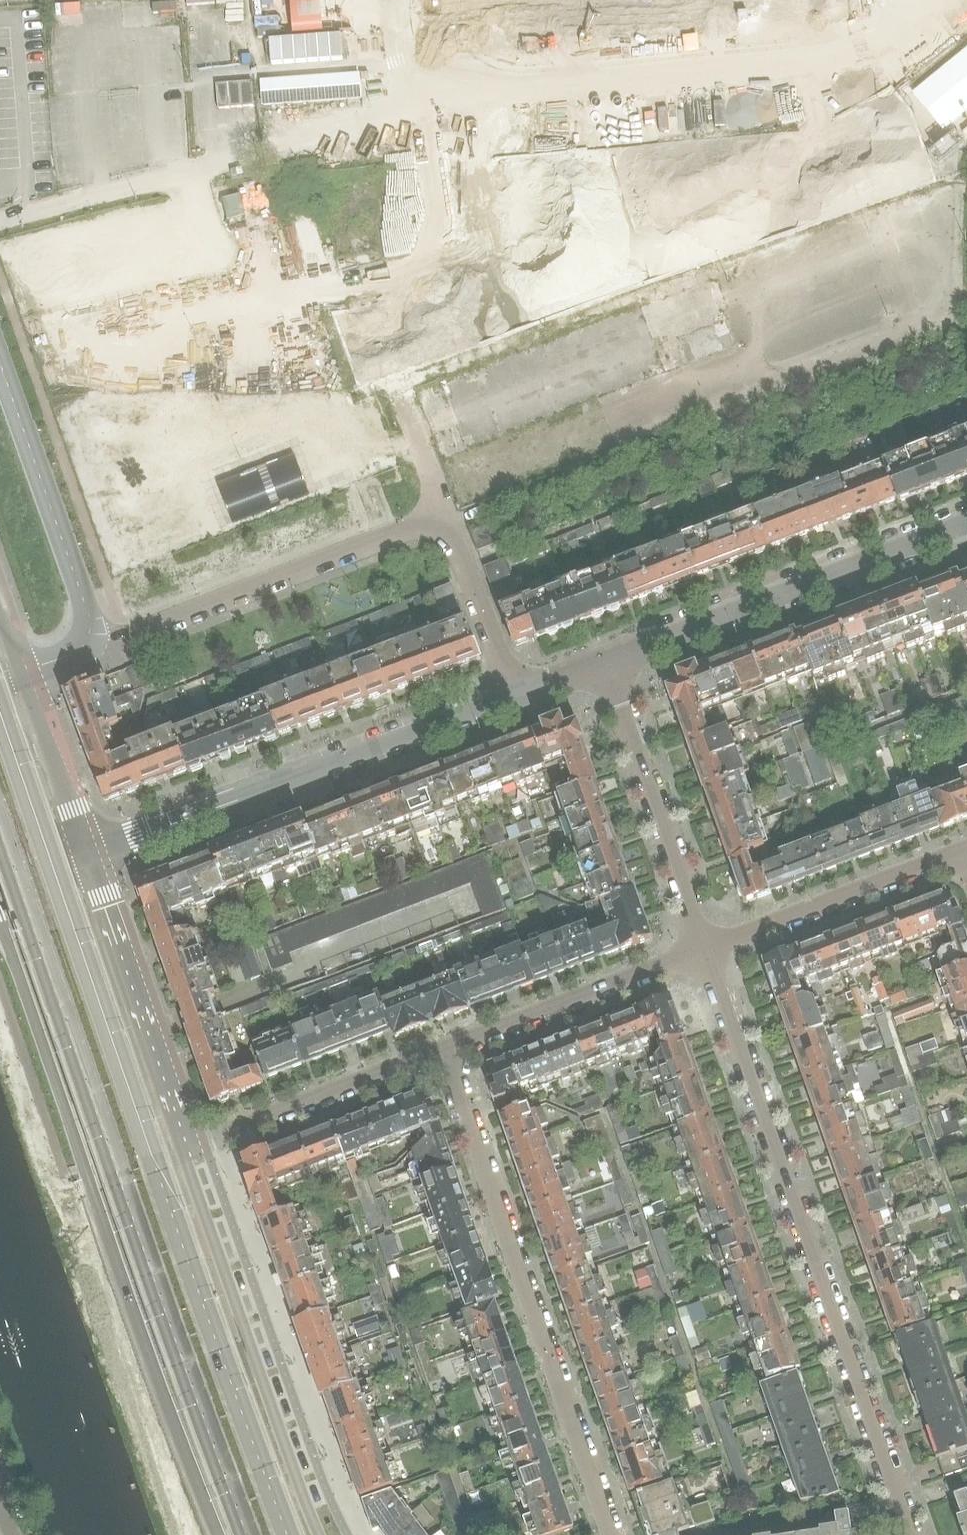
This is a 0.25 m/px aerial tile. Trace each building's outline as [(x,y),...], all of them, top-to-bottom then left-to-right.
[(172,0),(150,0),(150,22),(173,21),(172,0)] [(293,35),(352,31),(350,0),(291,0),(293,35)] [(270,42),(272,64),(343,59),(341,37),(270,42)] [(913,93),(944,130),(966,111),(966,49),(913,93)] [(261,82),(263,106),(361,99),(359,75),(261,82)] [(955,423),(948,403),(940,406),(947,426),(955,423)] [(939,428),(947,426),(940,406),(932,409),(939,428)] [(909,440),(902,421),(895,424),(902,443),(909,440)] [(902,443),(895,424),(887,427),(894,446),(902,443)] [(950,434),(959,458),(961,457),(963,461),(957,463),(959,468),(962,467),(966,477),(966,434),(960,436),(959,431),(950,434)] [(959,458),(950,434),(940,438),(943,443),(929,448),(943,486),(966,477),(962,467),(959,468),(957,463),(963,461),(961,457),(959,458)] [(850,442),(876,508),(897,500),(883,465),(883,464),(870,469),(867,461),(864,462),(856,440),(850,442)] [(853,475),(840,480),(855,517),(876,508),(850,442),(847,443),(855,465),(850,467),(853,475)] [(943,486),(929,448),(916,453),(914,448),(905,451),(914,476),(919,474),(920,478),(915,480),(917,484),(920,483),(924,493),(943,486)] [(897,460),(883,465),(897,500),(898,503),(924,493),(920,483),(917,484),(915,480),(920,478),(919,474),(914,476),(905,451),(895,455),(897,460)] [(809,457),(834,524),(855,517),(840,480),(827,485),(825,477),(823,478),(814,455),(809,457)] [(813,532),(834,524),(809,457),(804,459),(812,482),(809,483),(812,490),(800,495),(813,532)] [(226,525),(291,500),(275,459),(210,484),(226,525)] [(731,483),(726,471),(711,477),(716,489),(731,483)] [(791,541),(813,532),(800,495),(785,501),(782,493),(780,494),(771,471),(766,473),(791,541)] [(768,508),(755,512),(769,550),(791,541),(766,473),(762,474),(771,497),(764,500),(768,508)] [(718,494),(716,489),(711,477),(695,484),(702,500),(718,494)] [(685,498),(681,489),(666,496),(669,504),(685,498)] [(653,511),(669,504),(666,496),(649,502),(653,511)] [(623,522),(639,516),(636,507),(620,514),(623,522)] [(729,522),(743,560),(769,550),(755,512),(729,522)] [(623,522),(620,514),(604,520),(607,528),(623,522)] [(743,560),(729,522),(707,531),(720,568),(743,560)] [(477,552),(500,544),(492,525),(470,533),(477,552)] [(576,532),(579,539),(596,533),(592,525),(576,532)] [(707,531),(683,540),(697,577),(720,568),(707,531)] [(579,539),(576,532),(558,539),(562,546),(579,539)] [(697,577),(683,540),(661,548),(675,586),(697,577)] [(554,551),(551,543),(532,550),(536,559),(554,551)] [(675,586),(661,548),(638,557),(652,595),(675,586)] [(536,559),(532,550),(513,557),(517,566),(536,559)] [(652,595),(638,557),(615,566),(629,603),(652,595)] [(484,568),(514,645),(516,644),(517,646),(538,638),(524,600),(520,601),(507,559),(484,568)] [(629,603),(615,566),(605,569),(606,572),(593,577),(607,614),(618,610),(620,607),(629,603)] [(937,581),(946,607),(945,608),(947,613),(952,611),(954,616),(951,617),(956,629),(966,626),(964,618),(966,617),(966,591),(962,577),(959,578),(952,575),(937,581)] [(579,579),(569,583),(584,623),(607,614),(593,577),(580,582),(579,579)] [(947,633),(956,629),(951,617),(954,616),(952,611),(947,613),(945,608),(946,607),(937,581),(917,589),(931,626),(933,630),(944,626),(947,633)] [(584,623),(569,583),(560,586),(561,588),(548,594),(561,632),(584,623)] [(451,584),(428,594),(433,609),(457,599),(451,584)] [(922,630),(931,626),(917,589),(914,590),(911,588),(896,593),(906,619),(909,618),(910,623),(906,626),(907,630),(910,629),(914,641),(924,637),(922,630)] [(904,645),(914,641),(910,629),(907,630),(906,626),(910,623),(909,618),(906,619),(896,593),(875,602),(891,642),(902,638),(904,645)] [(429,602),(426,594),(413,599),(416,607),(429,602)] [(533,596),(524,600),(538,638),(547,635),(550,636),(561,632),(548,594),(534,599),(533,596)] [(882,646),(891,642),(875,602),(855,609),(865,635),(863,636),(865,641),(870,639),(871,644),(869,645),(874,657),(884,653),(882,646)] [(383,612),(387,623),(391,622),(389,618),(400,613),(398,607),(383,612)] [(865,660),(874,657),(869,645),(871,644),(870,639),(865,641),(863,636),(865,635),(855,609),(841,615),(840,618),(837,619),(852,657),(862,653),(865,660)] [(387,623),(383,612),(362,620),(365,627),(382,620),(383,625),(387,623)] [(852,657),(837,619),(817,627),(827,652),(829,651),(831,656),(827,658),(829,663),(832,662),(837,676),(845,672),(842,665),(853,661),(852,657)] [(442,630),(457,669),(482,659),(475,640),(473,641),(465,621),(442,630)] [(338,629),(343,641),(346,639),(345,635),(359,630),(356,622),(338,629)] [(817,627),(797,635),(809,666),(813,677),(823,673),(825,680),(837,676),(832,662),(829,663),(827,658),(831,656),(829,651),(827,652),(817,627)] [(339,642),(343,641),(338,629),(324,634),(327,642),(337,638),(339,642)] [(419,639),(434,677),(457,669),(442,630),(419,639)] [(785,675),(809,666),(797,635),(795,636),(790,633),(772,640),(775,646),(772,647),(774,651),(778,649),(780,653),(777,655),(785,675)] [(397,647),(412,685),(434,677),(419,639),(397,647)] [(291,647),(294,656),(312,649),(308,640),(291,647)] [(772,640),(751,648),(764,683),(785,675),(777,655),(780,653),(778,649),(774,651),(772,647),(775,646),(772,640)] [(294,656),(291,647),(273,653),(276,662),(294,656)] [(375,656),(390,694),(412,685),(397,647),(375,656)] [(744,691),(764,683),(751,648),(739,652),(734,654),(735,654),(729,657),(731,663),(729,664),(731,669),(735,668),(737,672),(734,674),(752,718),(754,718),(744,691)] [(251,662),(254,670),(271,664),(268,655),(251,662)] [(352,664),(368,702),(390,694),(375,656),(352,664)] [(729,657),(707,665),(721,700),(733,695),(744,722),(752,718),(734,674),(737,672),(735,668),(731,669),(729,664),(731,663),(729,657)] [(154,674),(162,671),(157,658),(148,661),(154,674)] [(146,662),(126,669),(135,691),(143,688),(154,684),(146,662)] [(237,677),(254,670),(251,662),(234,668),(237,677)] [(330,673),(345,711),(368,702),(352,664),(330,673)] [(192,679),(198,676),(194,665),(188,667),(192,679)] [(696,666),(676,673),(681,684),(690,681),(700,709),(710,705),(714,719),(715,718),(719,729),(730,725),(721,700),(707,665),(697,669),(696,666)] [(192,679),(188,667),(181,670),(186,681),(192,679)] [(186,681),(181,670),(164,676),(162,671),(154,674),(161,691),(186,681)] [(230,679),(227,670),(209,677),(212,686),(230,679)] [(308,681),(323,719),(345,711),(330,673),(308,681)] [(955,677),(959,686),(966,683),(966,673),(955,677)] [(930,678),(937,697),(947,694),(940,675),(930,678)] [(193,693),(212,686),(209,677),(190,684),(193,693)] [(102,678),(99,679),(67,692),(68,694),(65,697),(68,706),(73,707),(75,712),(71,713),(72,716),(75,715),(111,700),(102,678)] [(928,701),(937,697),(930,678),(921,682),(928,701)] [(308,681),(287,689),(302,727),(323,719),(308,681)] [(702,724),(714,719),(710,705),(700,709),(690,681),(681,684),(669,689),(688,742),(691,741),(706,735),(702,724)] [(160,695),(165,708),(169,706),(168,703),(187,696),(183,687),(160,695)] [(135,691),(111,700),(75,715),(79,723),(77,726),(79,734),(83,735),(84,738),(120,724),(115,711),(130,705),(135,718),(139,717),(145,692),(143,688),(135,691)] [(302,727),(287,689),(264,698),(265,701),(280,735),(302,727)] [(889,694),(897,714),(905,711),(897,691),(889,694)] [(873,713),(877,721),(897,714),(889,694),(881,697),(883,703),(872,708),(874,713),(873,713)] [(165,708),(160,695),(148,700),(147,710),(160,706),(161,709),(165,708)] [(966,706),(963,698),(952,702),(954,710),(966,706)] [(280,735),(265,701),(242,709),(258,747),(280,739),(279,736),(280,735)] [(954,710),(952,702),(942,705),(948,722),(958,719),(954,710)] [(800,713),(802,721),(824,714),(821,706),(800,713)] [(849,709),(857,729),(877,721),(873,713),(862,717),(858,706),(849,709)] [(258,747),(242,709),(219,718),(235,756),(258,747)] [(849,732),(857,729),(849,709),(841,712),(849,732)] [(794,724),(790,716),(775,722),(779,731),(794,724)] [(235,756),(219,718),(197,726),(212,765),(235,756)] [(556,759),(558,764),(566,762),(556,733),(565,730),(565,728),(565,729),(561,718),(532,729),(533,731),(545,763),(556,759)] [(820,729),(828,726),(826,718),(817,721),(820,729)] [(907,721),(886,729),(888,736),(909,728),(907,721)] [(763,737),(779,731),(775,722),(760,728),(763,737)] [(594,777),(583,747),(576,724),(565,728),(565,730),(556,733),(566,762),(558,764),(562,776),(570,773),(574,784),(594,777)] [(814,732),(811,724),(802,727),(805,735),(814,732)] [(212,765),(197,726),(175,735),(188,771),(189,773),(212,765)] [(831,734),(828,726),(820,729),(823,737),(831,734)] [(126,737),(132,735),(130,727),(123,729),(126,737)] [(797,737),(805,735),(802,727),(795,729),(797,737)] [(886,729),(869,735),(872,742),(888,736),(886,729)] [(533,731),(510,740),(527,784),(536,781),(534,773),(547,768),(545,763),(533,731)] [(695,765),(696,766),(734,751),(726,731),(689,745),(688,746),(691,747),(690,750),(692,757),(696,759),(698,764),(695,765)] [(811,788),(790,731),(782,734),(791,759),(801,786),(802,791),(811,788)] [(816,740),(814,732),(805,735),(808,743),(816,740)] [(188,771),(175,735),(174,733),(152,741),(167,779),(188,771)] [(96,767),(93,768),(104,797),(110,800),(145,787),(130,750),(118,754),(110,734),(87,742),(96,767)] [(826,745),(834,742),(831,734),(823,737),(826,745)] [(808,743),(805,735),(797,737),(800,745),(808,743)] [(773,737),(764,741),(766,747),(776,743),(773,737)] [(510,740),(488,749),(502,786),(515,781),(518,788),(527,784),(510,740)] [(811,751),(812,750),(819,748),(816,740),(808,743),(811,751)] [(152,741),(130,750),(145,787),(167,779),(152,741)] [(837,750),(834,742),(826,745),(829,753),(837,750)] [(811,751),(808,743),(800,745),(803,753),(805,753),(811,751)] [(812,750),(815,758),(822,756),(819,748),(812,750)] [(488,749),(465,757),(482,801),(491,798),(488,791),(502,786),(488,749)] [(807,761),(815,758),(812,750),(811,751),(805,753),(807,761)] [(837,750),(829,753),(835,769),(843,766),(837,750)] [(705,787),(706,789),(737,776),(743,775),(734,751),(696,766),(697,770),(700,770),(701,776),(700,779),(702,786),(705,787)] [(825,764),(822,756),(815,758),(818,766),(825,764)] [(465,757),(442,766),(456,803),(470,798),(472,805),(482,801),(465,757)] [(807,761),(810,769),(818,766),(815,758),(807,761)] [(801,786),(791,759),(779,763),(783,774),(787,773),(793,789),(801,786)] [(828,772),(825,764),(818,766),(820,774),(828,772)] [(442,766),(419,775),(436,819),(446,815),(443,808),(456,803),(442,766)] [(813,777),(820,774),(818,766),(810,769),(813,777)] [(831,780),(828,772),(820,774),(823,782),(831,780)] [(816,785),(823,782),(820,774),(813,777),(816,785)] [(428,822),(436,819),(419,775),(397,783),(411,820),(417,836),(431,831),(428,822)] [(711,811),(712,812),(746,799),(737,776),(706,789),(707,791),(705,794),(708,802),(711,804),(713,810),(711,811)] [(915,780),(905,784),(922,833),(941,826),(930,795),(927,786),(918,790),(915,780)] [(601,797),(595,781),(558,794),(566,818),(584,810),(585,813),(590,812),(588,806),(592,805),(593,808),(603,804),(602,800),(599,801),(598,798),(601,797)] [(965,782),(930,795),(941,826),(941,828),(966,818),(966,788),(965,782)] [(397,783),(393,785),(370,794),(387,838),(396,834),(397,837),(411,832),(407,822),(411,820),(397,783)] [(922,833),(905,784),(897,787),(900,796),(891,800),(893,805),(891,805),(904,840),(922,833)] [(792,798),(788,787),(776,791),(780,803),(792,798)] [(387,838),(370,794),(347,803),(366,854),(367,854),(362,839),(375,834),(378,841),(387,838)] [(719,832),(722,834),(754,822),(746,799),(712,812),(713,816),(716,816),(717,822),(716,825),(719,832)] [(366,854),(347,803),(325,811),(342,855),(352,851),(355,859),(366,854)] [(604,807),(603,804),(593,808),(592,805),(588,806),(590,812),(585,813),(584,810),(566,818),(574,839),(611,826),(605,810),(603,811),(602,808),(604,807)] [(862,821),(861,822),(871,853),(904,840),(891,805),(861,817),(862,821)] [(342,855),(325,811),(304,819),(311,840),(316,854),(317,853),(318,856),(331,851),(333,858),(342,855)] [(303,816),(279,825),(296,869),(306,865),(304,858),(316,854),(311,840),(304,819),(303,816)] [(544,827),(540,818),(530,822),(529,819),(517,823),(518,827),(522,836),(544,827)] [(727,857),(728,859),(744,854),(757,849),(762,844),(754,822),(722,834),(722,835),(720,838),(723,846),(726,847),(730,856),(727,857)] [(871,853),(861,822),(828,835),(839,865),(871,853)] [(506,842),(499,824),(492,827),(498,845),(506,842)] [(287,872),(296,869),(279,825),(255,834),(275,884),(275,882),(271,871),(285,865),(287,872)] [(617,842),(611,826),(574,839),(581,861),(600,854),(601,857),(605,855),(604,850),(608,849),(609,851),(618,847),(618,846),(615,847),(614,843),(617,842)] [(498,845),(492,827),(484,830),(490,848),(498,845)] [(511,840),(522,836),(518,827),(508,831),(511,840)] [(255,834),(233,843),(250,886),(260,882),(262,888),(266,890),(274,887),(275,884),(255,834)] [(806,877),(839,865),(828,835),(794,847),(806,877)] [(525,859),(534,855),(538,854),(532,840),(520,845),(525,859)] [(242,889),(250,886),(233,843),(211,851),(212,854),(225,888),(240,883),(242,889)] [(460,858),(455,845),(447,848),(452,861),(460,858)] [(581,861),(589,883),(626,869),(621,856),(619,857),(617,853),(620,852),(618,847),(609,851),(608,849),(604,850),(605,855),(601,857),(600,854),(581,861)] [(806,877),(794,847),(780,853),(783,859),(766,866),(774,890),(806,877)] [(452,861),(447,848),(438,851),(443,865),(452,861)] [(212,854),(188,863),(206,907),(215,903),(213,896),(226,891),(225,889),(225,888),(212,854)] [(476,896),(498,887),(495,881),(494,876),(485,854),(464,862),(472,885),(476,896)] [(728,859),(738,888),(742,899),(749,902),(771,893),(762,867),(751,871),(744,854),(728,859)] [(539,867),(534,855),(525,859),(530,871),(539,867)] [(411,878),(403,857),(395,860),(403,881),(411,878)] [(515,868),(523,865),(521,859),(513,862),(515,868)] [(403,881),(395,860),(387,863),(395,884),(403,881)] [(462,889),(472,885),(464,862),(453,866),(462,889)] [(515,868),(513,862),(505,865),(507,871),(515,868)] [(188,863),(167,872),(182,909),(185,908),(184,907),(195,903),(198,909),(206,907),(188,863)] [(510,878),(525,872),(523,865),(515,868),(507,871),(510,878)] [(453,866),(443,870),(452,892),(462,889),(453,866)] [(626,869),(589,883),(595,901),(596,901),(602,903),(634,891),(630,881),(627,882),(626,879),(629,878),(626,869)] [(442,896),(452,892),(443,870),(433,874),(442,896)] [(148,918),(151,917),(158,936),(159,936),(160,940),(180,933),(173,912),(182,909),(167,872),(141,881),(142,885),(140,888),(138,888),(148,918)] [(525,872),(510,878),(512,884),(528,878),(525,872)] [(558,890),(552,872),(542,875),(549,893),(558,890)] [(433,874),(423,877),(432,900),(442,896),(433,874)] [(549,893),(542,875),(533,879),(537,890),(549,893)] [(421,904),(432,900),(423,877),(413,881),(421,904)] [(495,881),(498,887),(498,889),(507,886),(504,877),(495,881)] [(534,895),(528,878),(512,884),(518,901),(534,895)] [(381,889),(377,879),(355,887),(359,897),(381,889)] [(413,881),(403,885),(411,908),(421,904),(413,881)] [(401,912),(411,908),(403,885),(392,889),(401,912)] [(507,886),(498,889),(501,896),(510,893),(507,886)] [(345,903),(339,887),(330,890),(336,906),(345,903)] [(476,896),(481,906),(502,898),(501,896),(498,889),(498,887),(476,896)] [(392,889),(382,893),(391,916),(401,912),(392,889)] [(586,925),(597,957),(620,948),(621,951),(647,941),(649,936),(634,891),(602,903),(596,901),(595,901),(596,904),(589,906),(595,922),(586,925)] [(945,891),(925,899),(935,927),(946,923),(952,941),(965,936),(965,937),(966,937),(962,924),(963,923),(955,902),(949,904),(945,891)] [(381,920),(391,916),(382,893),(372,897),(381,920)] [(308,897),(314,915),(321,912),(315,895),(308,897)] [(314,915),(308,897),(307,896),(299,899),(306,917),(314,915)] [(539,897),(545,912),(563,905),(542,896),(539,897)] [(372,897),(362,901),(371,924),(381,920),(372,897)] [(506,909),(502,898),(481,906),(485,917),(506,909)] [(892,911),(904,945),(935,933),(933,928),(935,927),(925,899),(892,911)] [(514,906),(511,900),(505,902),(507,908),(514,906)] [(360,927),(371,924),(362,901),(352,905),(360,927)] [(352,905),(342,909),(350,931),(360,927),(352,905)] [(298,909),(287,913),(292,923),(302,919),(298,909)] [(340,935),(350,931),(342,909),(331,912),(340,935)] [(892,911),(858,924),(871,957),(881,954),(883,960),(898,955),(895,948),(904,945),(892,911)] [(262,935),(270,932),(264,918),(261,912),(254,915),(262,935)] [(331,912),(321,916),(330,939),(340,935),(331,912)] [(510,920),(508,913),(485,922),(488,928),(510,920)] [(264,918),(270,932),(277,929),(272,915),(264,918)] [(320,943),(330,939),(321,916),(311,920),(320,943)] [(311,920),(301,924),(310,947),(320,943),(311,920)] [(465,937),(488,928),(485,922),(463,931),(465,937)] [(299,951),(310,947),(301,924),(291,928),(299,951)] [(863,961),(871,957),(858,924),(827,936),(840,969),(848,966),(851,974),(866,968),(863,961)] [(554,937),(566,969),(597,957),(586,925),(554,937)] [(167,961),(168,964),(203,951),(197,932),(193,928),(180,933),(160,940),(163,949),(161,952),(163,960),(167,961)] [(291,928),(281,932),(289,955),(299,951),(291,928)] [(465,937),(463,931),(441,939),(443,945),(465,937)] [(293,964),(289,955),(281,932),(261,939),(264,947),(267,955),(271,964),(274,972),(293,964)] [(512,989),(535,981),(524,949),(518,934),(509,938),(512,949),(499,954),(512,989)] [(795,948),(803,970),(804,974),(805,974),(806,978),(811,980),(816,979),(819,987),(834,981),(831,973),(840,969),(827,936),(795,948)] [(566,969),(554,937),(524,949),(535,981),(566,969)] [(253,942),(257,950),(264,947),(261,939),(253,942)] [(421,954),(443,945),(441,939),(418,948),(421,954)] [(941,973),(966,963),(966,941),(938,951),(936,956),(941,973)] [(262,976),(251,946),(234,953),(245,983),(262,976)] [(257,950),(260,959),(267,955),(264,947),(257,950)] [(421,954),(418,948),(407,952),(413,967),(424,963),(421,954)] [(490,998),(512,989),(499,954),(486,959),(482,948),(473,951),(490,998)] [(765,967),(770,981),(803,970),(795,948),(769,958),(765,967)] [(207,963),(203,951),(168,964),(168,965),(166,967),(169,975),(172,976),(174,982),(171,983),(174,990),(177,989),(177,992),(175,994),(178,1002),(181,1002),(182,1006),(216,995),(215,993),(217,993),(213,981),(217,980),(211,962),(207,963)] [(467,966),(454,970),(468,1006),(490,998),(473,951),(463,955),(467,966)] [(368,966),(371,974),(406,960),(403,953),(368,966)] [(267,955),(260,959),(263,967),(271,964),(267,955)] [(928,960),(917,965),(920,972),(931,967),(928,960)] [(941,973),(953,1007),(966,1002),(966,963),(941,973)] [(271,964),(263,967),(266,975),(274,972),(271,964)] [(346,975),(349,982),(371,974),(368,966),(346,975)] [(469,1008),(468,1006),(454,970),(420,983),(434,1022),(469,1008)] [(770,981),(777,1001),(780,1000),(800,993),(794,977),(804,974),(803,970),(770,981)] [(324,983),(327,991),(349,982),(346,975),(324,983)] [(880,977),(872,980),(875,988),(879,997),(881,1003),(884,1001),(887,1008),(891,1006),(889,1000),(880,977)] [(350,982),(352,990),(362,986),(359,979),(350,982)] [(303,992),(305,999),(313,996),(327,991),(324,983),(303,992)] [(380,999),(392,1030),(394,1035),(395,1034),(396,1036),(430,1023),(416,985),(380,999)] [(362,986),(352,990),(370,1038),(392,1030),(380,999),(379,994),(366,999),(362,986)] [(905,991),(908,999),(922,994),(919,986),(905,991)] [(857,989),(849,992),(858,1018),(867,1015),(857,989)] [(348,1046),(370,1038),(352,990),(343,993),(347,1006),(334,1010),(348,1046)] [(889,997),(892,1006),(908,999),(905,991),(889,997)] [(280,1000),(283,1008),(305,999),(303,992),(280,1000)] [(223,1016),(216,995),(182,1006),(190,1028),(223,1016)] [(313,1005),(319,1002),(316,995),(313,996),(305,999),(308,1007),(313,1005)] [(257,1004),(260,1011),(273,1006),(275,1011),(283,1008),(280,1000),(279,996),(257,1004)] [(779,1005),(791,1040),(824,1029),(821,1020),(828,1018),(825,1009),(818,1011),(815,1003),(802,998),(779,1005)] [(666,999),(658,1002),(638,1009),(644,1027),(677,1016),(672,1002),(666,999)] [(905,1020),(935,1009),(931,1001),(893,1015),(897,1026),(906,1023),(905,1020)] [(325,1055),(348,1046),(334,1010),(323,1015),(319,1002),(313,1005),(308,1007),(325,1055)] [(965,1042),(966,1041),(966,1002),(953,1007),(965,1042)] [(260,1011),(257,1004),(244,1009),(246,1016),(260,1011)] [(292,1030),(290,1031),(302,1064),(325,1055),(308,1007),(299,1010),(304,1022),(291,1027),(292,1030)] [(877,1018),(884,1016),(881,1007),(874,1010),(877,1018)] [(644,1027),(638,1009),(638,1008),(606,1020),(620,1053),(650,1042),(647,1034),(644,1027)] [(204,1068),(228,1059),(237,1056),(223,1016),(190,1028),(191,1031),(189,1034),(191,1041),(195,1042),(196,1047),(194,1048),(196,1054),(199,1053),(199,1054),(197,1057),(200,1064),(203,1065),(204,1068)] [(677,1016),(644,1027),(647,1034),(658,1030),(663,1044),(684,1036),(677,1016)] [(606,1020),(572,1033),(586,1067),(587,1067),(586,1066),(620,1053),(606,1020)] [(890,1030),(887,1020),(878,1023),(881,1033),(890,1030)] [(824,1029),(791,1040),(804,1077),(805,1077),(837,1066),(834,1057),(840,1055),(835,1040),(829,1042),(824,1029)] [(295,1066),(302,1064),(290,1031),(284,1033),(282,1030),(262,1038),(263,1041),(257,1043),(255,1049),(266,1078),(276,1074),(278,1069),(279,1069),(280,1072),(287,1070),(286,1066),(289,1065),(295,1066)] [(890,1030),(881,1033),(883,1038),(892,1035),(890,1030)] [(555,1079),(586,1067),(572,1033),(541,1045),(555,1079)] [(878,1033),(864,1037),(868,1053),(883,1048),(878,1033)] [(896,1046),(892,1035),(883,1038),(887,1049),(896,1046)] [(655,1058),(665,1087),(698,1075),(686,1040),(665,1048),(655,1058)] [(935,1040),(920,1045),(923,1054),(938,1049),(935,1040)] [(541,1045),(510,1057),(523,1087),(539,1081),(540,1084),(555,1079),(541,1045)] [(920,1045),(906,1050),(909,1061),(923,1056),(923,1054),(920,1045)] [(909,1086),(896,1050),(889,1053),(897,1075),(883,1079),(885,1084),(875,1088),(879,1097),(909,1086)] [(923,1056),(909,1061),(913,1072),(937,1064),(933,1053),(923,1056)] [(527,1100),(523,1087),(510,1057),(489,1065),(494,1079),(489,1081),(499,1111),(527,1100)] [(234,1076),(228,1059),(204,1068),(205,1070),(202,1072),(205,1081),(208,1081),(211,1090),(209,1092),(212,1100),(214,1100),(215,1102),(219,1101),(222,1103),(228,1100),(229,1096),(234,1095),(235,1098),(241,1096),(240,1092),(264,1083),(258,1067),(234,1076)] [(649,1062),(640,1065),(643,1073),(652,1069),(649,1062)] [(632,1067),(624,1070),(630,1084),(638,1081),(632,1067)] [(805,1081),(818,1117),(851,1106),(839,1070),(805,1081)] [(711,1113),(698,1075),(665,1087),(668,1097),(659,1100),(664,1117),(674,1113),(678,1124),(711,1113)] [(907,1109),(916,1106),(909,1086),(900,1089),(907,1109)] [(422,1091),(396,1101),(405,1129),(409,1128),(422,1123),(425,1134),(440,1129),(440,1130),(441,1129),(432,1103),(427,1105),(422,1091)] [(573,1112),(586,1117),(605,1110),(599,1095),(582,1101),(584,1108),(573,1112)] [(566,1108),(562,1098),(551,1102),(566,1108)] [(396,1101),(364,1113),(376,1146),(411,1134),(409,1128),(405,1129),(396,1101)] [(500,1114),(512,1147),(544,1136),(535,1111),(532,1112),(529,1104),(500,1114)] [(608,1107),(614,1125),(622,1122),(616,1104),(608,1107)] [(818,1117),(831,1154),(864,1142),(851,1106),(818,1117)] [(890,1120),(895,1132),(923,1123),(917,1106),(916,1106),(907,1109),(901,1111),(903,1116),(890,1120)] [(364,1113),(333,1125),(346,1162),(347,1162),(345,1158),(376,1146),(364,1113)] [(568,1114),(572,1126),(581,1123),(580,1119),(568,1114)] [(933,1130),(942,1126),(938,1115),(929,1118),(933,1130)] [(596,1128),(598,1134),(607,1131),(601,1116),(584,1122),(588,1131),(596,1128)] [(724,1151),(712,1117),(679,1128),(682,1138),(673,1141),(679,1157),(688,1154),(691,1163),(724,1151)] [(933,1130),(937,1141),(961,1133),(957,1121),(942,1126),(933,1130)] [(625,1131),(622,1122),(614,1125),(621,1145),(641,1138),(637,1127),(625,1131)] [(333,1125),(299,1138),(312,1175),(346,1162),(333,1125)] [(612,1145),(607,1131),(598,1134),(603,1148),(612,1145)] [(412,1152),(416,1163),(449,1152),(442,1133),(427,1139),(412,1152)] [(512,1147),(523,1179),(555,1167),(544,1136),(512,1147)] [(265,1150),(277,1185),(278,1188),(312,1175),(299,1138),(267,1150),(265,1150)] [(918,1142),(925,1161),(935,1158),(927,1138),(918,1142)] [(627,1164),(636,1161),(635,1158),(646,1154),(642,1142),(622,1149),(627,1164)] [(876,1178),(864,1142),(831,1154),(843,1190),(876,1178)] [(614,1152),(612,1145),(603,1148),(605,1155),(614,1152)] [(253,1193),(277,1185),(265,1150),(244,1158),(247,1167),(243,1168),(252,1194),(253,1193)] [(691,1163),(704,1200),(737,1188),(724,1151),(691,1163)] [(418,1170),(422,1180),(455,1168),(449,1152),(416,1163),(408,1165),(411,1173),(418,1170)] [(617,1159),(614,1152),(605,1155),(608,1163),(617,1159)] [(623,1179),(617,1159),(608,1163),(615,1182),(623,1179)] [(934,1159),(924,1162),(932,1184),(941,1181),(934,1159)] [(640,1172),(636,1161),(627,1164),(631,1176),(640,1172)] [(565,1198),(555,1167),(523,1179),(533,1209),(565,1198)] [(422,1180),(433,1212),(466,1201),(455,1168),(422,1180)] [(679,1190),(689,1187),(684,1170),(673,1173),(679,1190)] [(634,1183),(643,1180),(640,1172),(631,1176),(634,1183)] [(368,1178),(370,1186),(380,1183),(378,1175),(368,1178)] [(361,1203),(370,1199),(362,1176),(353,1180),(361,1203)] [(843,1190),(855,1226),(889,1214),(876,1178),(843,1190)] [(632,1204),(623,1179),(615,1182),(624,1207),(632,1204)] [(956,1197),(966,1193),(966,1179),(952,1184),(956,1197)] [(636,1191),(645,1187),(643,1180),(634,1183),(636,1191)] [(344,1185),(346,1194),(355,1191),(353,1182),(344,1185)] [(383,1190),(380,1183),(370,1186),(373,1194),(383,1190)] [(262,1221),(263,1220),(279,1214),(271,1191),(278,1188),(277,1185),(253,1193),(262,1221)] [(639,1198),(648,1194),(645,1187),(636,1191),(639,1198)] [(737,1188),(704,1200),(716,1235),(749,1223),(737,1188)] [(349,1202),(358,1199),(355,1191),(346,1194),(349,1202)] [(956,1197),(961,1209),(966,1207),(966,1193),(956,1197)] [(639,1198),(647,1221),(667,1214),(663,1202),(652,1206),(648,1194),(639,1198)] [(946,1196),(936,1199),(942,1216),(952,1212),(946,1196)] [(376,1201),(381,1215),(389,1212),(384,1198),(376,1201)] [(533,1209),(544,1242),(577,1231),(565,1198),(533,1209)] [(378,1222),(370,1199),(361,1203),(368,1225),(378,1222)] [(444,1244),(477,1232),(466,1201),(433,1212),(444,1244)] [(922,1205),(902,1212),(905,1222),(925,1215),(922,1205)] [(263,1220),(275,1253),(312,1240),(300,1207),(279,1214),(263,1220)] [(381,1215),(385,1229),(394,1227),(389,1212),(381,1215)] [(855,1226),(868,1262),(901,1250),(889,1214),(855,1226)] [(619,1218),(622,1225),(629,1222),(627,1215),(619,1218)] [(635,1225),(643,1222),(641,1215),(632,1218),(635,1225)] [(344,1219),(348,1229),(357,1226),(353,1216),(344,1219)] [(635,1239),(629,1222),(622,1225),(619,1218),(609,1221),(614,1234),(623,1231),(630,1251),(642,1246),(639,1238),(635,1239)] [(378,1222),(368,1225),(371,1233),(381,1230),(378,1222)] [(646,1230),(643,1222),(635,1225),(637,1233),(646,1230)] [(716,1235),(729,1272),(762,1260),(749,1223),(716,1235)] [(357,1226),(348,1229),(351,1239),(360,1236),(357,1226)] [(662,1229),(651,1233),(659,1255),(670,1251),(662,1229)] [(651,1244),(646,1230),(637,1233),(639,1238),(642,1246),(651,1244)] [(588,1264),(577,1231),(544,1242),(556,1275),(588,1264)] [(444,1244),(455,1275),(488,1264),(477,1232),(444,1244)] [(377,1237),(387,1265),(395,1262),(393,1258),(401,1255),(394,1235),(387,1238),(385,1234),(377,1237)] [(370,1253),(376,1251),(372,1239),(366,1241),(370,1253)] [(312,1240),(275,1253),(286,1287),(324,1274),(312,1240)] [(359,1264),(369,1260),(363,1244),(353,1247),(359,1264)] [(868,1262),(880,1298),(914,1287),(901,1250),(868,1262)] [(380,1262),(376,1251),(370,1253),(374,1264),(380,1262)] [(678,1273),(670,1251),(659,1255),(667,1277),(678,1273)] [(956,1262),(959,1271),(966,1269),(966,1259),(956,1262)] [(729,1272),(741,1308),(774,1296),(762,1260),(729,1272)] [(374,1264),(380,1281),(386,1279),(380,1262),(374,1264)] [(488,1264),(455,1275),(466,1307),(499,1296),(488,1264)] [(399,1299),(407,1296),(396,1266),(388,1268),(399,1299)] [(652,1288),(661,1285),(654,1266),(645,1269),(646,1270),(651,1286),(652,1288)] [(569,1314),(602,1302),(590,1268),(557,1279),(569,1314)] [(646,1270),(636,1273),(642,1289),(651,1286),(646,1270)] [(286,1287),(298,1320),(335,1308),(324,1274),(286,1287)] [(380,1281),(386,1298),(392,1296),(386,1279),(380,1281)] [(368,1287),(371,1297),(380,1294),(377,1284),(368,1287)] [(668,1304),(661,1285),(652,1288),(659,1307),(668,1304)] [(926,1322),(914,1287),(880,1298),(891,1329),(894,1330),(895,1332),(926,1322)] [(682,1290),(673,1293),(677,1304),(686,1301),(682,1290)] [(380,1294),(371,1297),(375,1307),(384,1304),(380,1294)] [(386,1298),(392,1315),(398,1313),(392,1296),(386,1298)] [(399,1299),(410,1329),(418,1327),(407,1296),(399,1299)] [(741,1308),(754,1344),(787,1332),(774,1296),(741,1308)] [(462,1313),(473,1346),(506,1334),(495,1302),(462,1313)] [(569,1314),(581,1348),(614,1336),(602,1302),(569,1314)] [(685,1330),(694,1326),(687,1307),(678,1310),(685,1330)] [(335,1308),(298,1320),(298,1321),(297,1322),(309,1357),(346,1345),(334,1309),(335,1308)] [(392,1315),(395,1325),(401,1322),(398,1313),(392,1315)] [(378,1317),(354,1325),(358,1338),(382,1330),(378,1317)] [(395,1325),(398,1334),(405,1332),(401,1322),(395,1325)] [(924,1418),(926,1422),(964,1410),(934,1323),(896,1337),(896,1336),(894,1337),(894,1339),(895,1339),(899,1350),(901,1349),(905,1360),(904,1361),(907,1370),(908,1370),(912,1380),(910,1381),(914,1394),(914,1396),(915,1395),(919,1408),(921,1407),(925,1418),(924,1418)] [(685,1330),(691,1349),(700,1346),(694,1326),(685,1330)] [(416,1347),(425,1344),(428,1343),(423,1329),(411,1333),(416,1347)] [(398,1334),(402,1343),(408,1341),(405,1332),(398,1334)] [(798,1365),(787,1332),(754,1344),(766,1380),(797,1369),(797,1367),(798,1365)] [(469,1365),(475,1382),(484,1378),(517,1366),(506,1334),(473,1346),(478,1362),(469,1365)] [(581,1348),(594,1385),(626,1373),(624,1366),(634,1362),(628,1345),(618,1349),(614,1336),(581,1348)] [(679,1336),(670,1339),(677,1358),(685,1356),(679,1336)] [(402,1343),(405,1353),(411,1351),(408,1341),(402,1343)] [(422,1364),(431,1361),(425,1344),(416,1347),(422,1364)] [(394,1371),(397,1370),(406,1367),(399,1347),(387,1351),(394,1371)] [(712,1359),(708,1347),(695,1352),(698,1363),(712,1359)] [(321,1394),(358,1381),(347,1348),(310,1361),(321,1394)] [(415,1360),(411,1351),(405,1353),(408,1362),(415,1360)] [(677,1358),(681,1372),(690,1369),(685,1356),(677,1358)] [(717,1358),(697,1365),(702,1379),(732,1369),(729,1358),(718,1362),(717,1358)] [(408,1362),(412,1372),(418,1369),(415,1360),(408,1362)] [(422,1364),(429,1385),(438,1382),(431,1361),(422,1364)] [(495,1409),(528,1398),(517,1366),(484,1378),(495,1409)] [(400,1380),(409,1377),(406,1367),(397,1370),(400,1380)] [(412,1372),(418,1389),(424,1386),(418,1369),(412,1372)] [(801,1373),(801,1372),(760,1386),(777,1438),(779,1444),(822,1430),(821,1429),(820,1429),(816,1418),(814,1419),(810,1407),(811,1407),(808,1398),(807,1398),(803,1387),(805,1386),(801,1373)] [(605,1418),(638,1407),(626,1373),(594,1385),(605,1418)] [(358,1381),(321,1394),(322,1396),(326,1394),(336,1425),(374,1413),(363,1381),(359,1383),(358,1381)] [(418,1389),(421,1398),(427,1396),(424,1386),(418,1389)] [(421,1398),(424,1408),(431,1405),(427,1396),(421,1398)] [(539,1430),(528,1398),(495,1409),(506,1442),(539,1430)] [(711,1406),(720,1433),(732,1429),(722,1402),(711,1406)] [(667,1403),(655,1407),(659,1416),(670,1412),(667,1403)] [(424,1408),(430,1425),(437,1422),(431,1405),(424,1408)] [(700,1429),(710,1425),(703,1406),(694,1410),(700,1429)] [(605,1418),(617,1454),(650,1443),(638,1407),(605,1418)] [(444,1430),(453,1427),(447,1408),(438,1411),(444,1430)] [(964,1410),(926,1422),(927,1427),(929,1427),(933,1439),(930,1440),(936,1456),(935,1456),(936,1459),(938,1458),(944,1476),(943,1476),(944,1477),(966,1469),(966,1418),(964,1410)] [(374,1413),(336,1425),(348,1461),(386,1448),(374,1413)] [(443,1440),(437,1422),(430,1425),(436,1442),(443,1440)] [(417,1427),(421,1438),(429,1435),(426,1424),(417,1427)] [(710,1425),(700,1429),(707,1448),(716,1444),(710,1425)] [(444,1430),(451,1449),(460,1446),(453,1427),(444,1430)] [(741,1456),(732,1429),(720,1433),(730,1460),(741,1456)] [(518,1475),(551,1463),(539,1430),(506,1442),(518,1475)] [(822,1431),(822,1430),(779,1444),(799,1501),(829,1496),(842,1492),(842,1490),(841,1490),(837,1478),(835,1479),(830,1465),(831,1464),(828,1455),(827,1455),(823,1443),(824,1443),(821,1431),(822,1431)] [(433,1445),(429,1435),(421,1438),(424,1448),(433,1445)] [(654,1456),(650,1443),(617,1454),(630,1491),(662,1480),(660,1472),(671,1469),(665,1452),(654,1456)] [(386,1448),(348,1461),(360,1496),(398,1483),(386,1448)] [(741,1456),(730,1460),(739,1487),(751,1483),(741,1456)] [(518,1475),(529,1507),(562,1495),(551,1463),(518,1475)] [(448,1507),(461,1503),(450,1471),(437,1475),(448,1507)] [(467,1494),(477,1491),(470,1472),(460,1475),(467,1494)] [(631,1496),(640,1519),(688,1502),(686,1497),(680,1500),(673,1481),(631,1496)] [(760,1509),(751,1483),(739,1487),(748,1511),(760,1509)] [(361,1499),(368,1518),(369,1518),(373,1530),(378,1528),(383,1534),(425,1534),(410,1515),(413,1512),(408,1505),(405,1508),(391,1489),(361,1499)] [(957,1498),(956,1497),(955,1497),(962,1517),(958,1519),(963,1534),(966,1534),(966,1494),(957,1498)] [(562,1495),(529,1507),(538,1534),(553,1534),(572,1528),(572,1529),(573,1528),(562,1495)] [(674,1534),(690,1528),(717,1518),(711,1500),(695,1506),(695,1507),(690,1509),(688,1502),(640,1519),(643,1528),(646,1534),(669,1534),(674,1534)] [(458,1534),(472,1534),(461,1503),(448,1507),(458,1534)] [(412,1510),(422,1527),(433,1520),(423,1504),(412,1510)] [(496,1509),(475,1516),(478,1525),(499,1517),(496,1509)] [(819,1526),(820,1530),(789,1534),(857,1534),(852,1534),(849,1513),(848,1514),(848,1516),(837,1517),(837,1515),(835,1515),(836,1524),(819,1526)] [(486,1523),(478,1526),(481,1534),(490,1534),(486,1523)]
